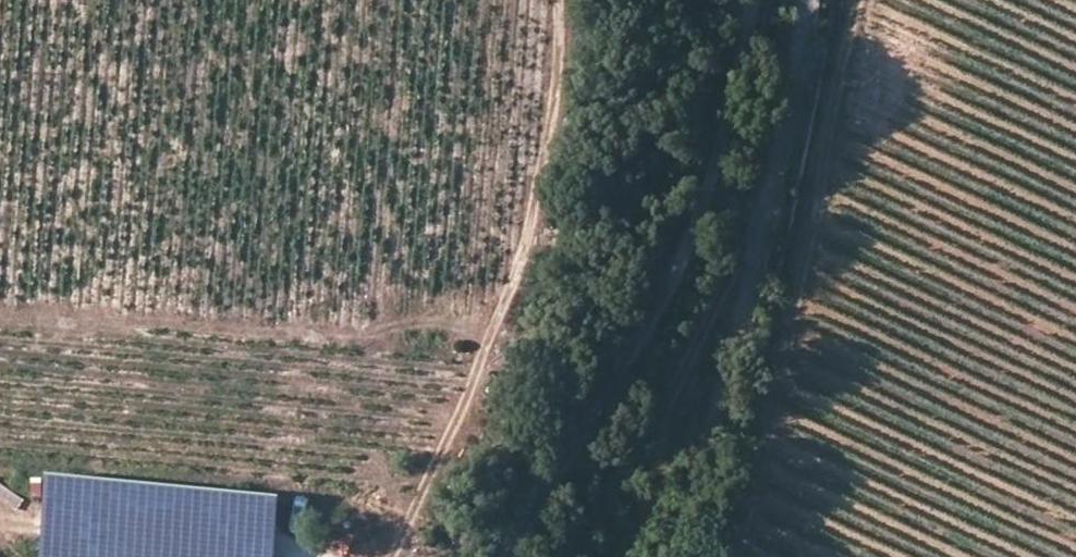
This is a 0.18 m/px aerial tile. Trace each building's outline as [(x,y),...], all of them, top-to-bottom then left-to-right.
[(54,482),(47,556),(283,556),(288,504),(54,482)] [(31,504),(0,484),(0,503),(23,517),(31,504)]
